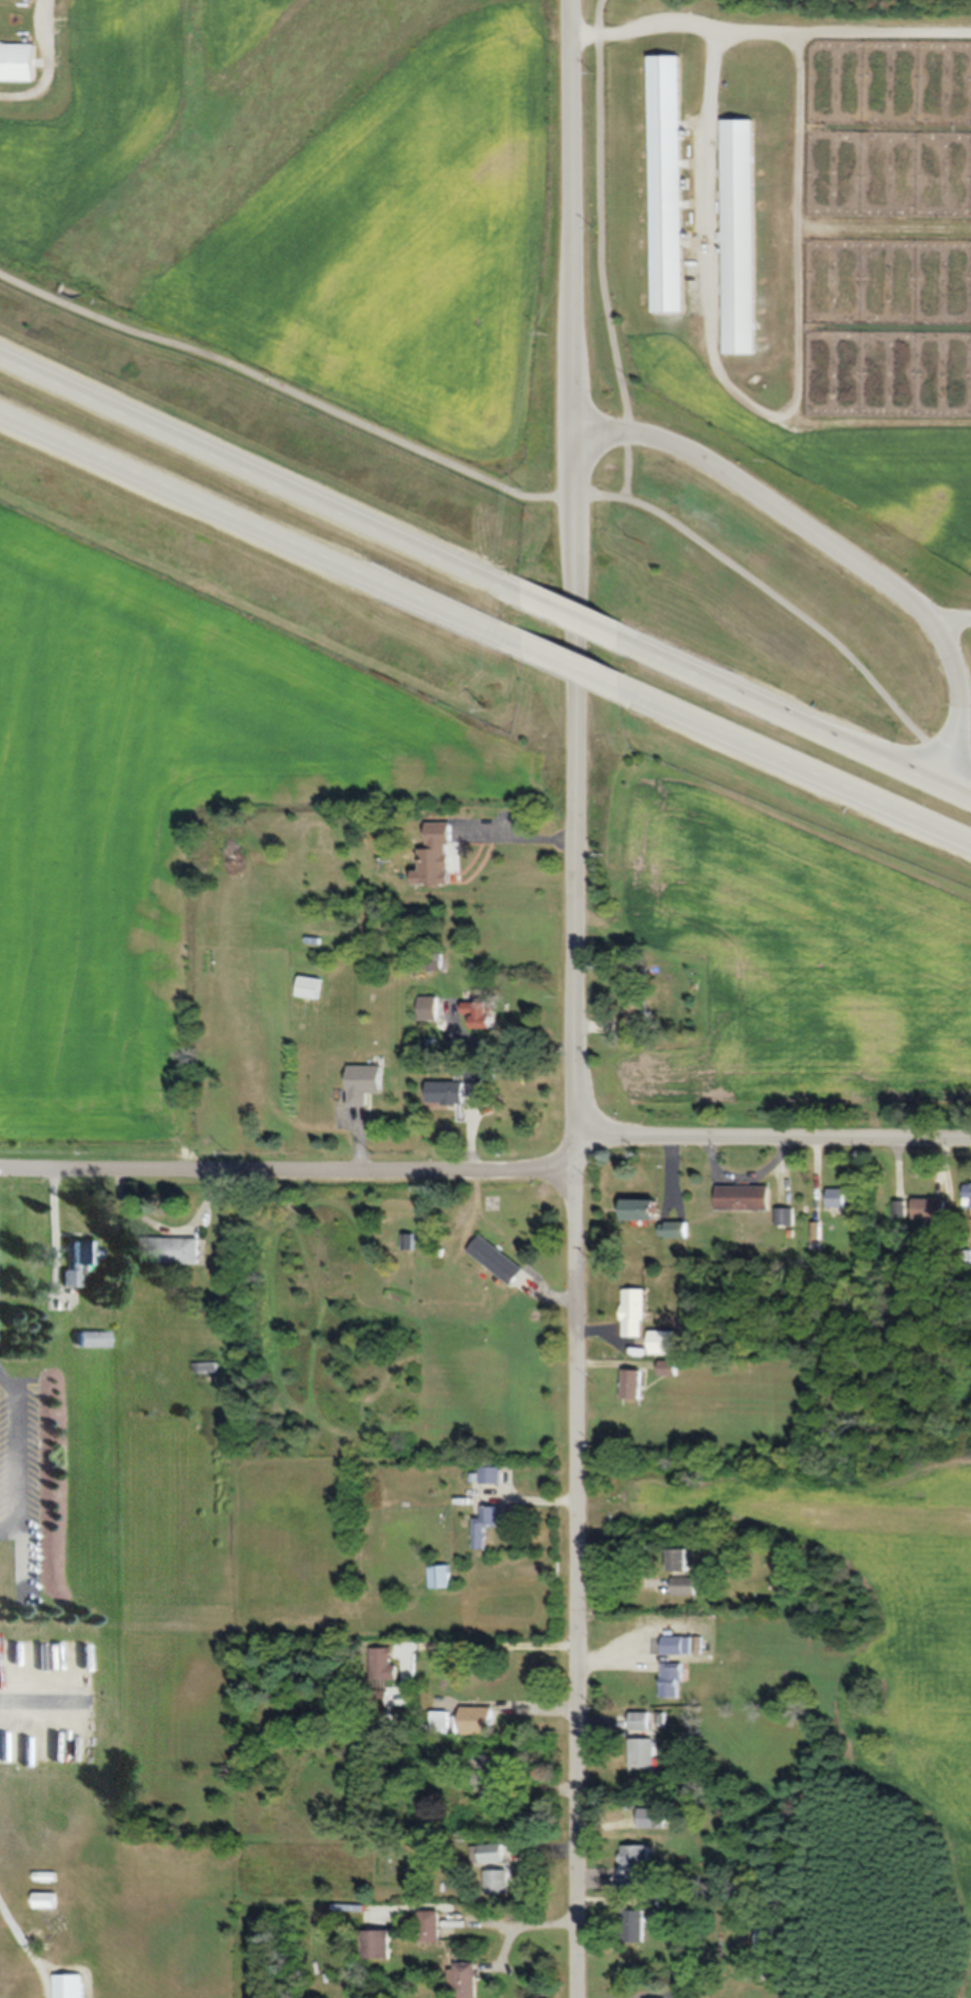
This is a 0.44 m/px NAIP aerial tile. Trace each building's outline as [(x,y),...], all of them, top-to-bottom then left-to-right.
[(37,80),(37,43),(0,43),(0,79),(37,80)] [(683,55),(651,55),(651,312),(683,312),(683,55)] [(753,130),(722,130),(722,353),(753,353),(753,130)] [(414,885),(452,885),(452,821),(429,821),(429,848),(422,848),(422,869),(414,869),(414,885)] [(321,978),(300,976),(298,995),(319,998),(321,978)] [(475,1027),(495,1027),(495,1002),(464,1002),(464,1013),(475,1013),(475,1027)] [(349,1064),(349,1105),(369,1105),(369,1094),(382,1094),(382,1064),(349,1064)] [(483,1081),(483,1069),(468,1069),(468,1081),(483,1081)] [(465,1104),(465,1081),(428,1081),(428,1104),(465,1104)] [(769,1185),(717,1185),(717,1210),(769,1210),(769,1185)] [(827,1206),(845,1206),(845,1188),(827,1188),(827,1206)] [(621,1219),(657,1219),(657,1198),(621,1198),(621,1219)] [(914,1218),(947,1218),(947,1198),(914,1198),(914,1218)] [(776,1207),(776,1225),(794,1225),(794,1207),(776,1207)] [(687,1236),(687,1221),(660,1221),(660,1236),(687,1236)] [(511,1284),(524,1267),(480,1233),(467,1251),(511,1284)] [(198,1264),(198,1236),(146,1236),(146,1264),(198,1264)] [(81,1286),(81,1265),(91,1265),(91,1260),(99,1260),(99,1240),(73,1241),(73,1268),(64,1268),(64,1287),(81,1286)] [(645,1288),(623,1288),(623,1335),(645,1335),(645,1288)] [(108,1331),(78,1331),(78,1346),(108,1346),(108,1331)] [(217,1363),(195,1363),(196,1372),(217,1371),(217,1363)] [(642,1398),(642,1369),(623,1369),(623,1398),(642,1398)] [(502,1484),(502,1468),(480,1468),(480,1484),(502,1484)] [(499,1507),(483,1507),(483,1521),(476,1521),(476,1532),(487,1532),(487,1525),(499,1525),(499,1507)] [(687,1548),(668,1548),(668,1571),(687,1571),(687,1548)] [(451,1586),(451,1566),(431,1566),(431,1586),(451,1586)] [(671,1594),(694,1594),(694,1576),(671,1575),(671,1594)] [(691,1635),(662,1635),(662,1654),(691,1654),(691,1635)] [(387,1679),(393,1679),(393,1647),(369,1647),(370,1709),(387,1709),(387,1679)] [(680,1663),(662,1663),(662,1697),(680,1697),(680,1663)] [(494,1706),(456,1706),(456,1734),(494,1734),(494,1706)] [(432,1733),(449,1733),(449,1712),(432,1712),(432,1733)] [(649,1712),(630,1712),(630,1729),(649,1729),(649,1712)] [(655,1738),(630,1738),(630,1767),(655,1767),(655,1738)] [(480,1797),(505,1797),(505,1754),(480,1754),(480,1797)] [(651,1887),(650,1842),(623,1843),(623,1887),(651,1887)] [(474,1864),(505,1863),(505,1845),(473,1846),(474,1864)] [(510,1894),(510,1870),(487,1870),(487,1894),(510,1894)] [(35,1908),(57,1908),(57,1893),(35,1893),(35,1908)] [(440,1910),(422,1910),(422,1941),(440,1941),(440,1910)] [(645,1942),(645,1910),(625,1910),(625,1942),(645,1942)] [(363,1930),(363,1959),(391,1959),(391,1930),(363,1930)] [(452,1962),(452,1997),(478,1997),(478,1962),(452,1962)] [(54,1997),(85,1997),(85,1975),(54,1975),(54,1997)]
